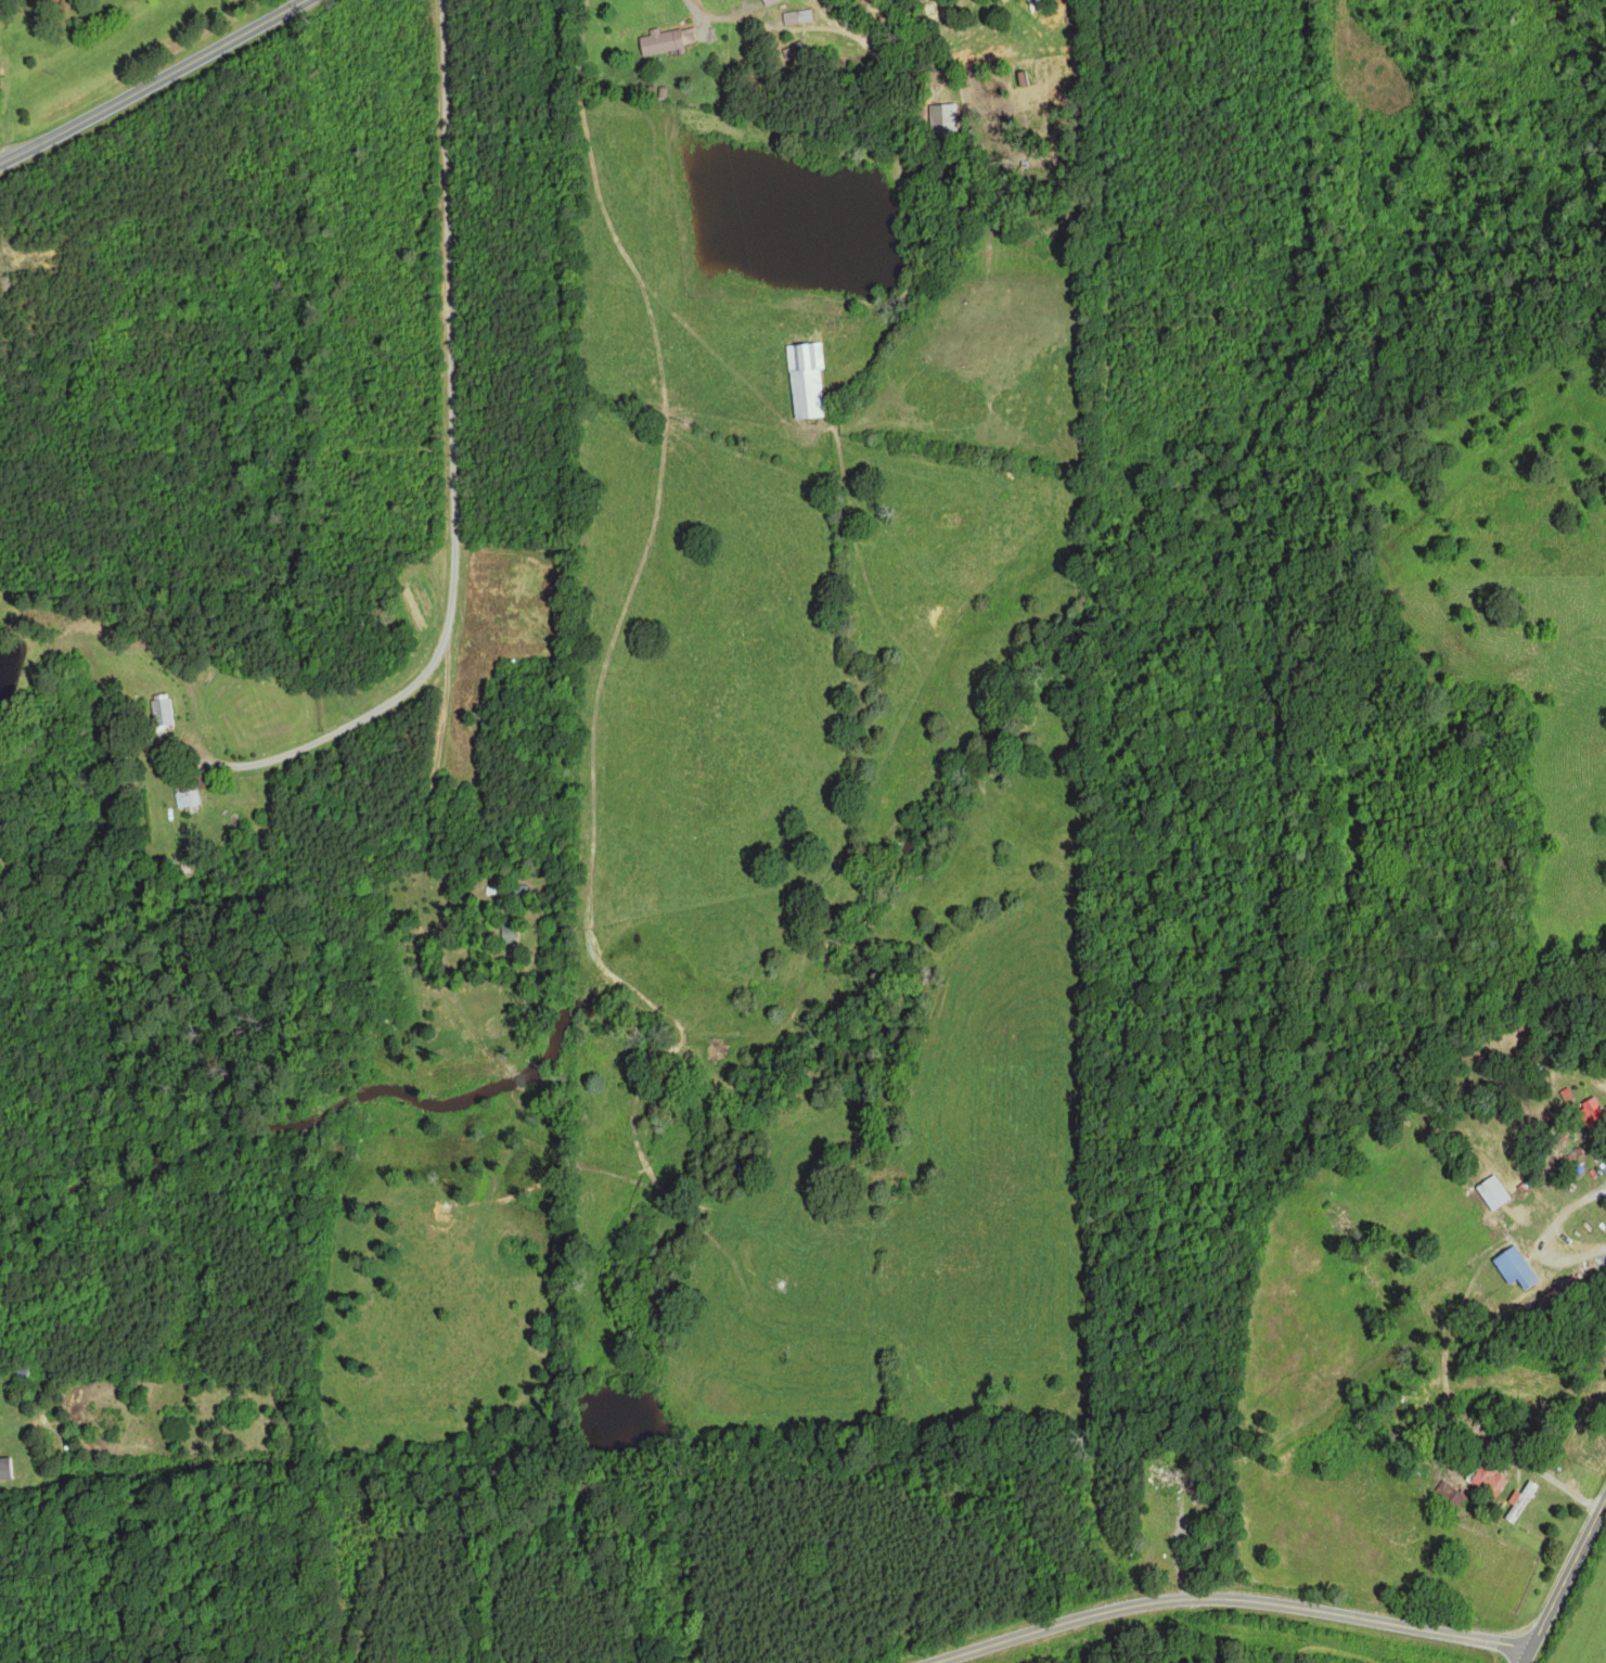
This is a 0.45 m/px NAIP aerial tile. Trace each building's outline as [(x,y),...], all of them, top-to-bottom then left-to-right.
[(811,21),(809,9),(782,12),(783,23),(811,21)] [(636,37),(639,54),(693,44),(691,30),(679,33),(678,28),(657,32),(656,28),(646,30),(647,35),(636,37)] [(953,103),(928,104),(928,131),(954,130),(953,103)] [(791,419),(821,416),(817,368),(821,367),(819,341),(784,345),(791,419)] [(152,727),(170,725),(166,698),(148,700),(152,727)] [(174,792),(176,809),(197,807),(195,790),(174,792)] [(512,927),(498,927),(499,944),(513,943),(512,927)] [(1558,1091),(1564,1104),(1573,1100),(1567,1087),(1558,1091)] [(1603,1117),(1595,1098),(1574,1107),(1583,1126),(1603,1117)] [(1488,1211),(1509,1200),(1495,1174),(1474,1185),(1488,1211)] [(1506,1284),(1514,1279),(1521,1290),(1536,1280),(1513,1244),(1490,1259),(1506,1284)] [(8,1478),(7,1457),(0,1457),(0,1479),(8,1478)] [(1491,1498),(1506,1480),(1482,1461),(1467,1479),(1491,1498)] [(1519,1492),(1514,1488),(1506,1500),(1511,1504),(1503,1517),(1513,1524),(1538,1485),(1527,1478),(1519,1492)]
